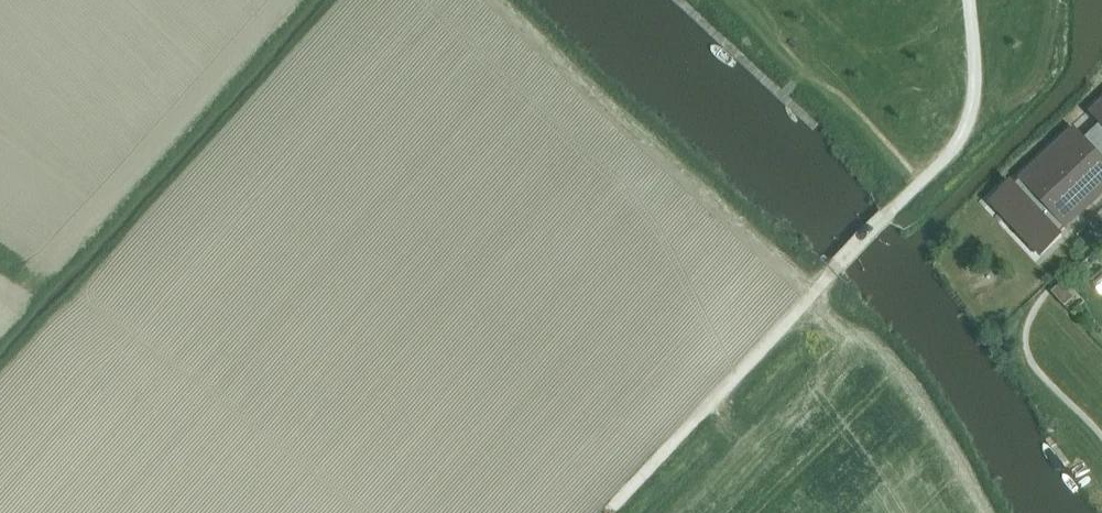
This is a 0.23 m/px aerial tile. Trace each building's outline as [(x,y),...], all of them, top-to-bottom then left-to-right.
[(991,203),(1042,256),(1062,237),(1059,234),(1101,194),(1101,104),(1091,114),(1101,125),(1085,140),(1075,129),(1015,186),(1012,183),(991,203)] [(1064,306),(1073,297),(1061,284),(1052,293),(1064,306)]
